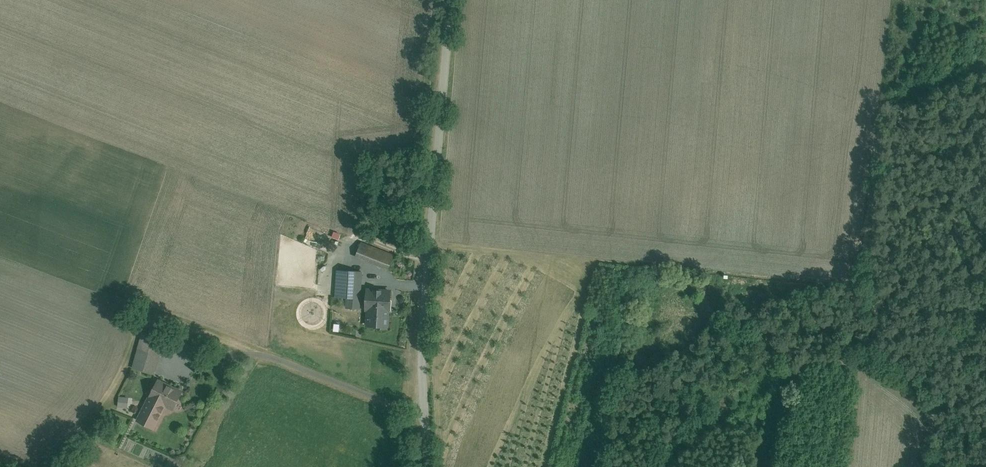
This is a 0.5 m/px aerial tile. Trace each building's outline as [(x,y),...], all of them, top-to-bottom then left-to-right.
[(338,270),(335,299),(356,301),(359,272),(338,270)] [(393,288),(367,286),(365,326),(391,327),(393,288)] [(156,350),(133,344),(128,364),(152,370),(156,350)] [(152,426),(161,405),(172,410),(182,388),(151,374),(145,386),(144,386),(131,416),(152,426)]
